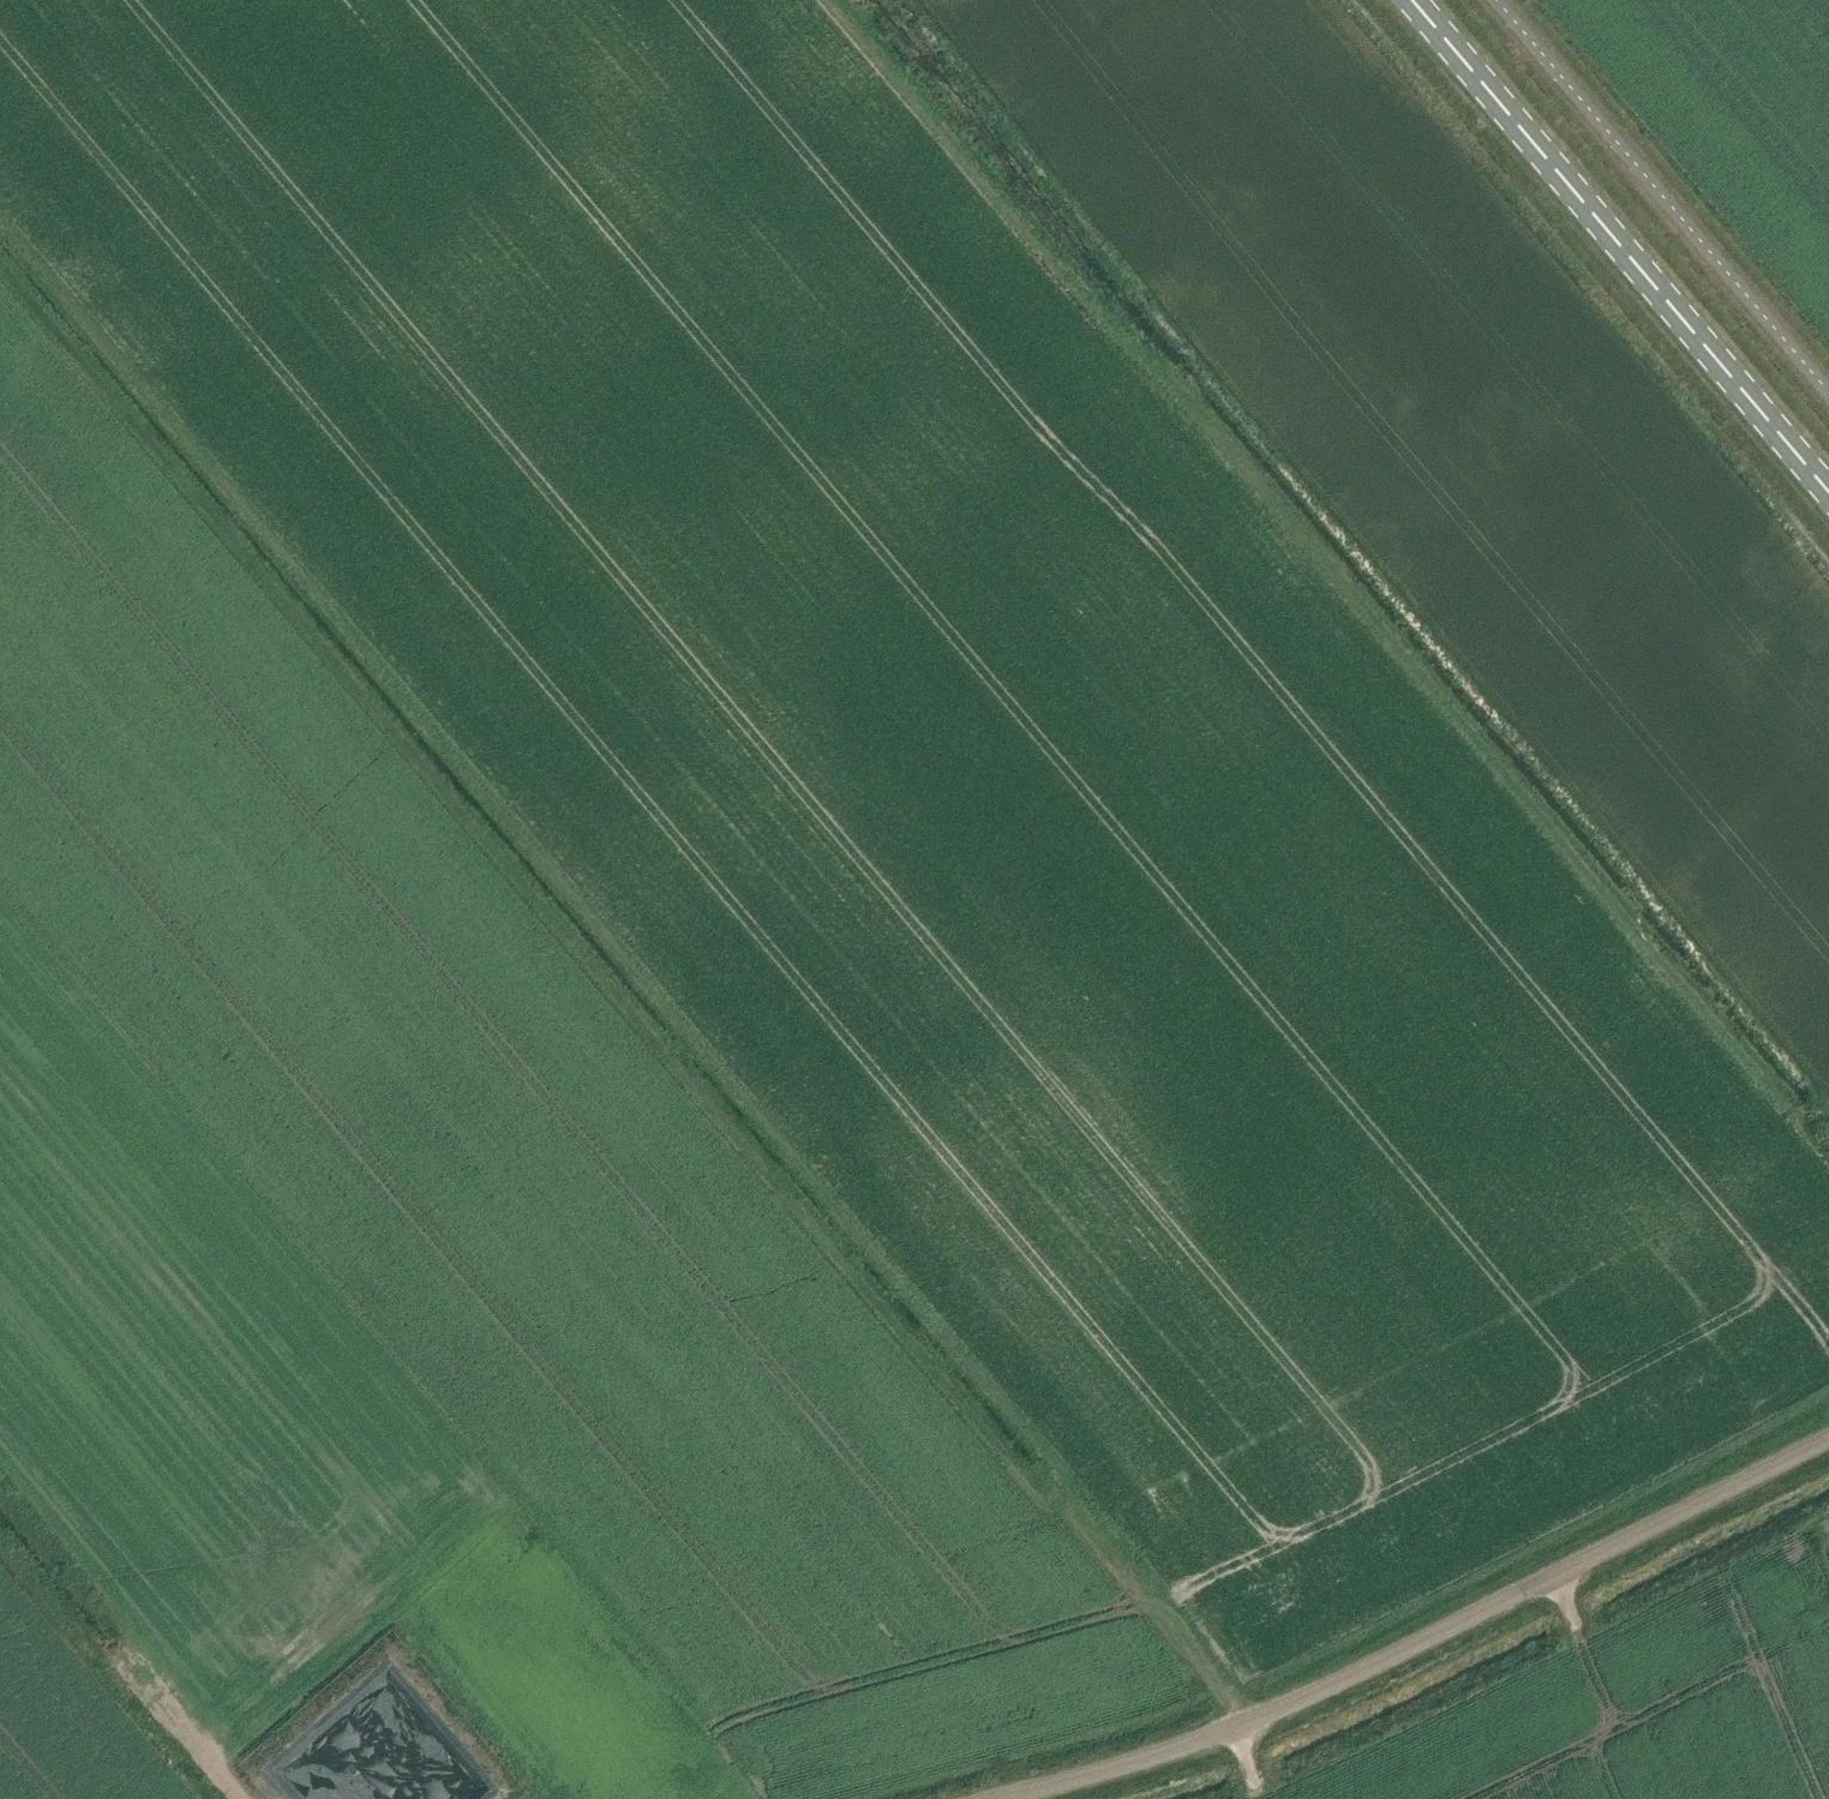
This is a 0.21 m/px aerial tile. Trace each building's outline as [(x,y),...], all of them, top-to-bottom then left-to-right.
[(282,1757),(284,1783),(313,1781),(314,1798),(340,1798),(354,1798),(352,1777),(336,1778),(335,1766),(305,1769),(304,1756),(282,1757)]
